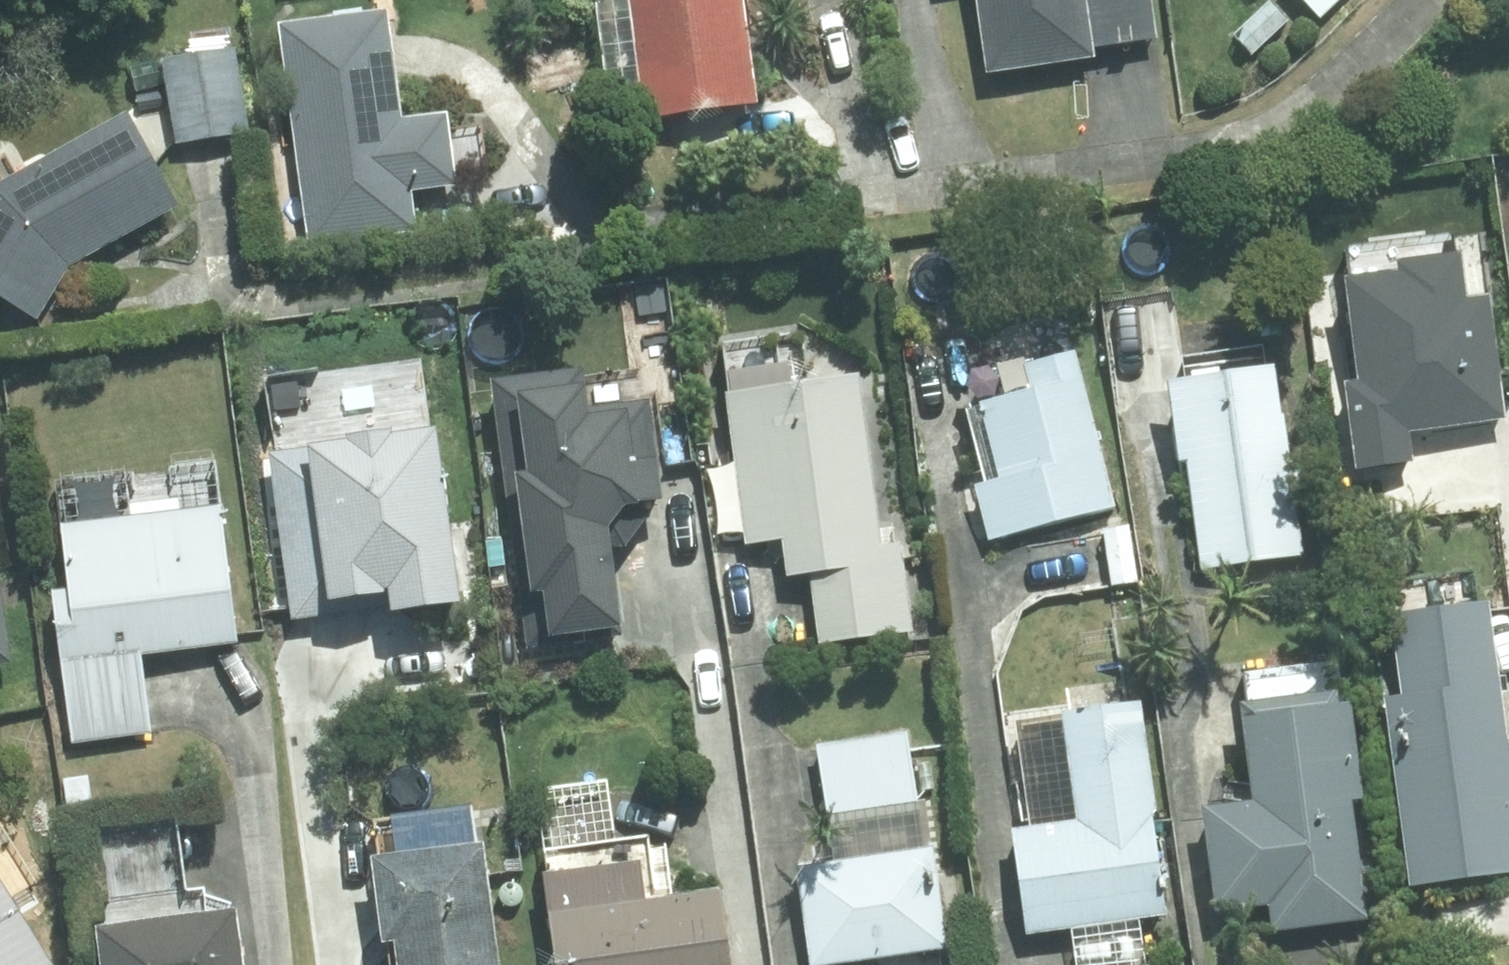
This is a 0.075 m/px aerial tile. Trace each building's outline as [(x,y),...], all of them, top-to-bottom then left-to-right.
[(760,101),(747,0),(633,0),(648,116),(760,101)] [(1089,0),(978,0),(987,67),(1096,53),(1089,0)] [(1289,19),(1271,0),(1268,0),(1233,33),(1253,53),(1289,19)] [(1320,21),(1343,0),(1301,0),(1320,21)] [(405,114),(390,4),(283,19),(312,243),(419,227),(414,188),(460,182),(449,108),(405,114)] [(237,43),(162,55),(176,141),(250,129),(237,43)] [(68,263),(180,200),(128,108),(0,179),(0,292),(39,315),(68,263)] [(1357,466),(1412,460),(1408,429),(1505,418),(1490,294),(1467,296),(1461,250),(1396,258),(1397,269),(1346,275),(1358,379),(1347,381),(1357,466)] [(988,541),(1116,507),(1075,348),(1025,362),(1031,390),(979,403),(999,479),(974,486),(988,541)] [(1202,568),(1305,555),(1287,410),(1285,410),(1280,362),(1170,375),(1180,460),(1190,458),(1202,568)] [(902,539),(884,542),(862,368),(726,385),(745,539),(784,534),(788,574),(811,571),(819,641),(914,629),(902,539)] [(527,647),(622,636),(611,547),(626,546),(646,517),(644,500),(660,498),(648,401),(585,409),(580,370),(495,381),(527,647)] [(288,622),(458,601),(436,427),(392,433),(391,427),(345,433),(346,438),(266,448),(288,622)] [(74,736),(153,727),(144,651),(238,639),(221,503),(61,524),(69,586),(55,589),(74,736)] [(1115,583),(1140,580),(1131,522),(1103,526),(1111,584),(1115,583)] [(11,660),(0,577),(0,662),(11,660)] [(1140,580),(1115,583),(1119,615),(1144,613),(1140,580)] [(1508,869),(1508,740),(1490,596),(1392,608),(1402,691),(1387,693),(1410,881),(1508,869)] [(1338,688),(1335,662),(1243,672),(1246,699),(1240,699),(1253,797),(1202,803),(1215,910),(1266,904),(1269,929),(1366,917),(1350,799),(1357,797),(1344,686),(1338,688)] [(1029,932),(1169,914),(1156,808),(1158,809),(1144,699),(1065,709),(1079,817),(1015,827),(1029,932)] [(908,729),(819,742),(829,813),(919,800),(908,729)] [(88,774),(65,777),(69,808),(92,804),(88,774)] [(722,886),(657,896),(649,833),(543,849),(560,964),(733,964),(722,886)] [(483,844),(372,858),(383,942),(393,940),(397,964),(499,964),(483,844)] [(951,947),(935,844),(796,864),(812,964),(823,964),(951,947)] [(0,870),(0,964),(60,964),(0,870)] [(101,964),(245,964),(238,906),(96,922),(101,964)]
